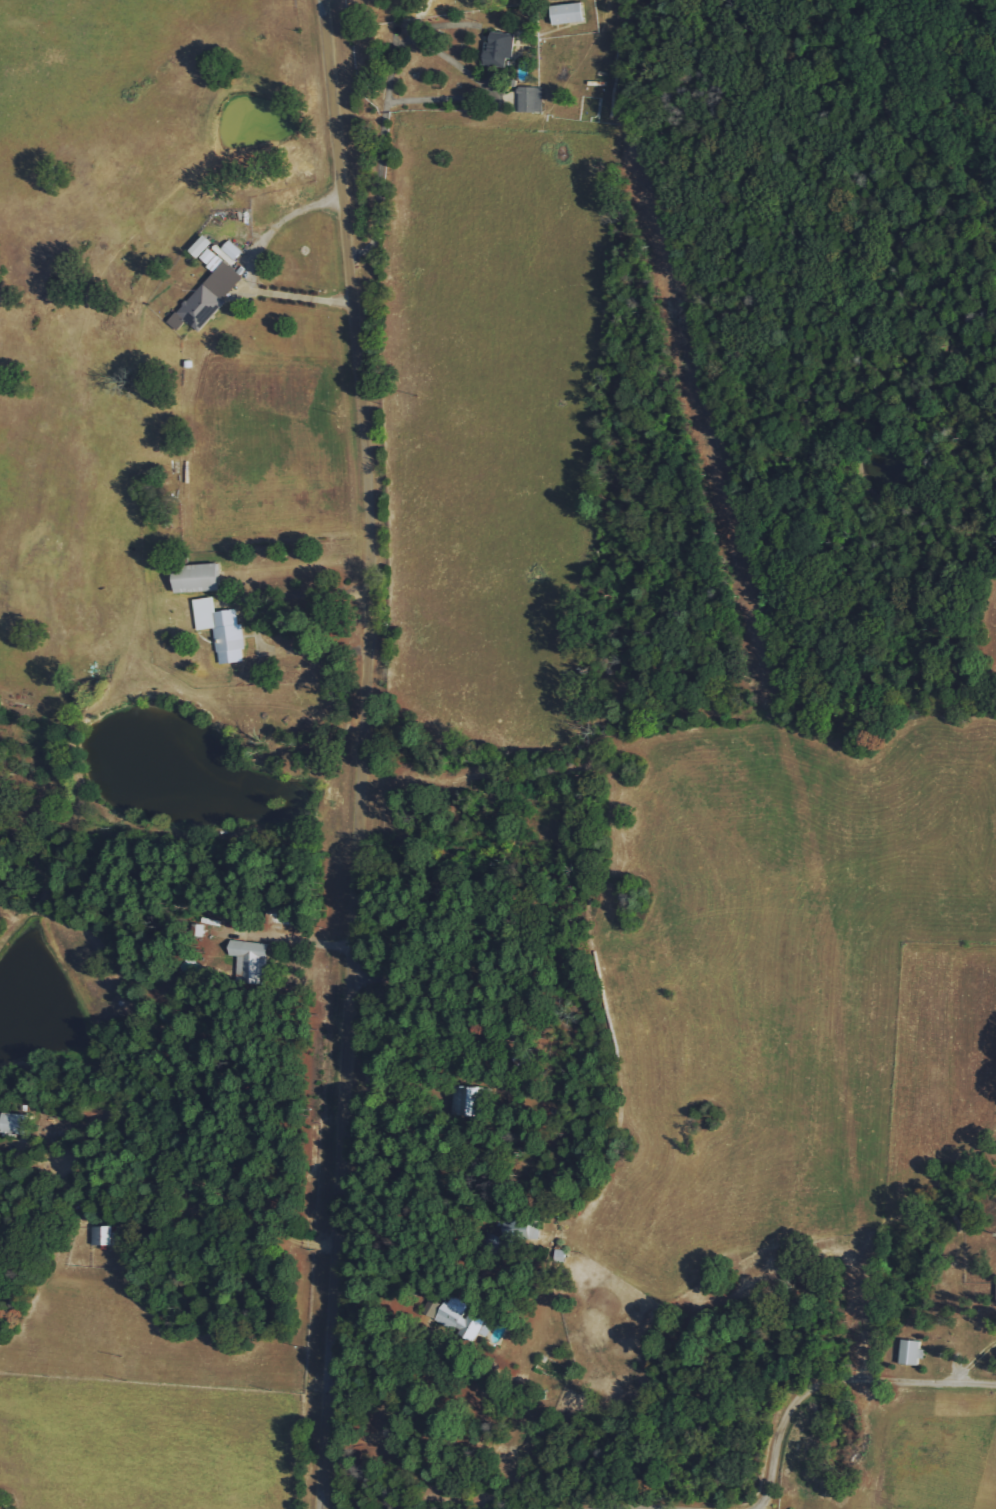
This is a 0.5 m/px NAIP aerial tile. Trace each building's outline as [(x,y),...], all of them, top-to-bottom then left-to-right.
[(555,25),(585,21),(583,3),(552,7),(555,25)] [(482,66),(504,68),(505,58),(512,59),(515,35),(492,32),(490,43),(485,42),(482,66)] [(518,112),(543,112),(543,87),(519,87),(518,112)] [(242,252),(229,241),(219,253),(211,246),(214,243),(205,235),(191,252),(215,272),(226,260),(231,265),(242,252)] [(245,279),(225,261),(168,324),(177,332),(186,322),(197,331),(245,279)] [(220,591),(219,564),(176,565),(176,592),(220,591)] [(193,599),(197,631),(214,629),(218,664),(245,661),(241,623),(238,623),(236,609),(216,611),(214,597),(193,599)] [(229,956),(236,956),(234,982),(260,984),(262,959),(267,959),(268,944),(230,940),(229,956)] [(480,1096),(476,1095),(477,1090),(453,1088),(450,1114),(478,1116),(480,1096)] [(29,1136),(30,1114),(4,1113),(3,1135),(29,1136)] [(92,1227),(92,1246),(117,1245),(116,1227),(92,1227)] [(433,1321),(473,1340),(477,1332),(486,1336),(491,1325),(464,1312),(467,1305),(445,1294),(433,1321)] [(921,1350),(920,1350),(921,1342),(903,1339),(899,1364),(919,1366),(921,1350)]
